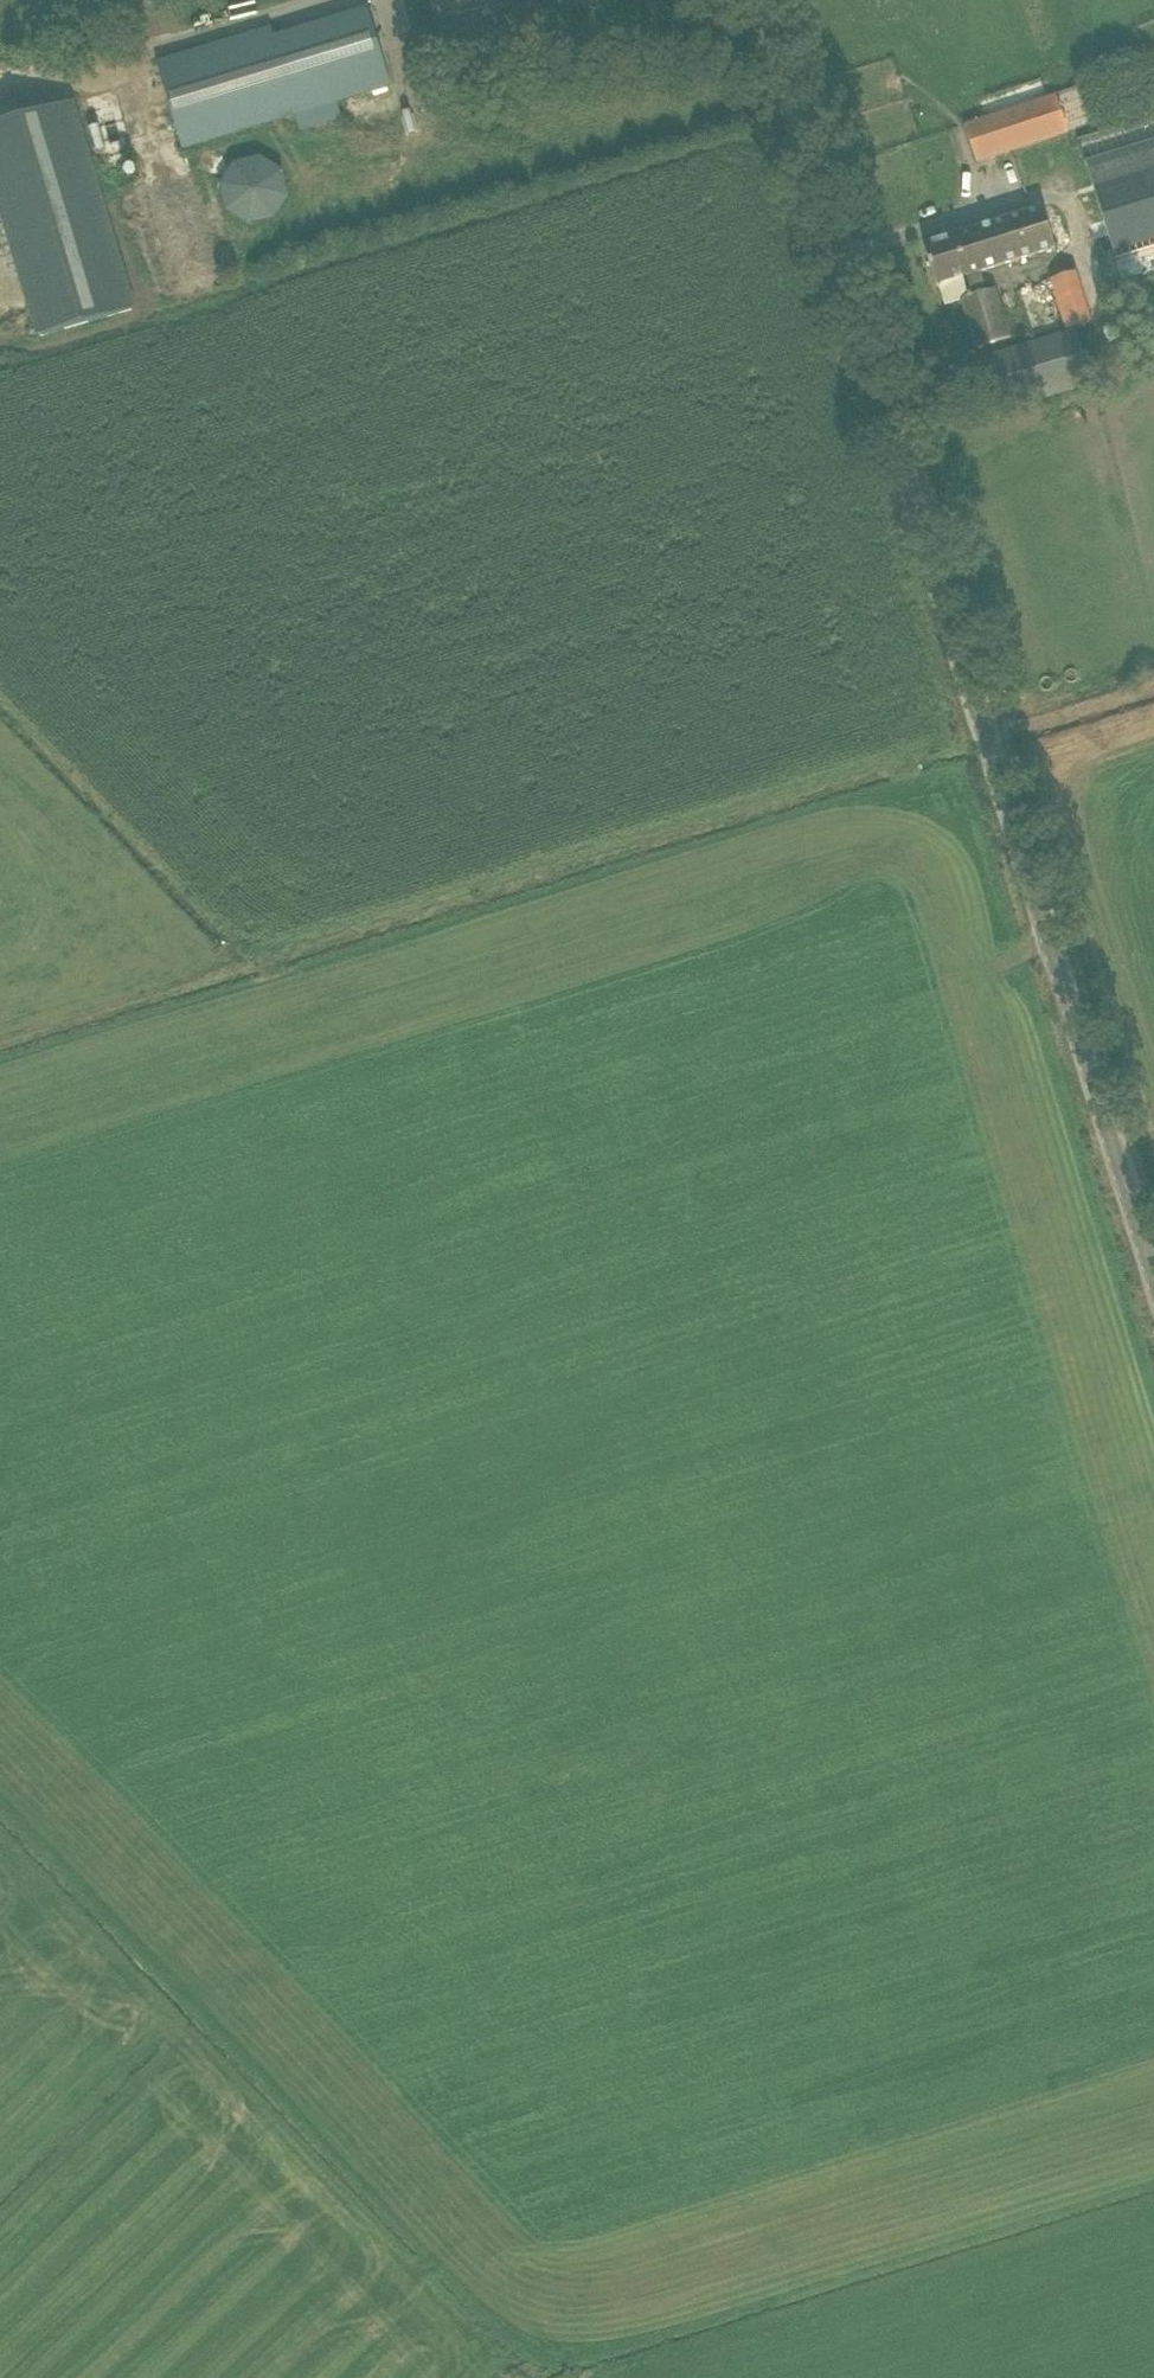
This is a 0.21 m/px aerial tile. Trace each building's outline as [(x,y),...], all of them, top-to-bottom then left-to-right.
[(539,0),(431,0),(436,20),(479,8),(483,22),(541,6),(539,0)] [(272,27),(157,62),(183,151),(192,148),(269,123),(296,115),(301,132),(344,119),(339,102),(392,87),(368,7),(274,36),(272,27)] [(1056,96),(966,125),(978,161),(1068,132),(1056,96)] [(42,336),(132,309),(71,102),(0,124),(0,196),(42,336)] [(1086,163),(1117,261),(1153,249),(1153,142),(1086,163)] [(234,164),(221,188),(226,211),(249,226),(275,220),(289,197),(284,172),(260,157),(234,164)] [(976,348),(1011,337),(996,288),(988,291),(982,272),(1055,250),(1042,208),(924,245),(937,285),(939,285),(946,306),(962,301),(976,348)] [(1052,280),(1065,329),(1092,321),(1079,272),(1052,280)] [(980,363),(994,409),(1091,379),(1077,333),(980,363)]
